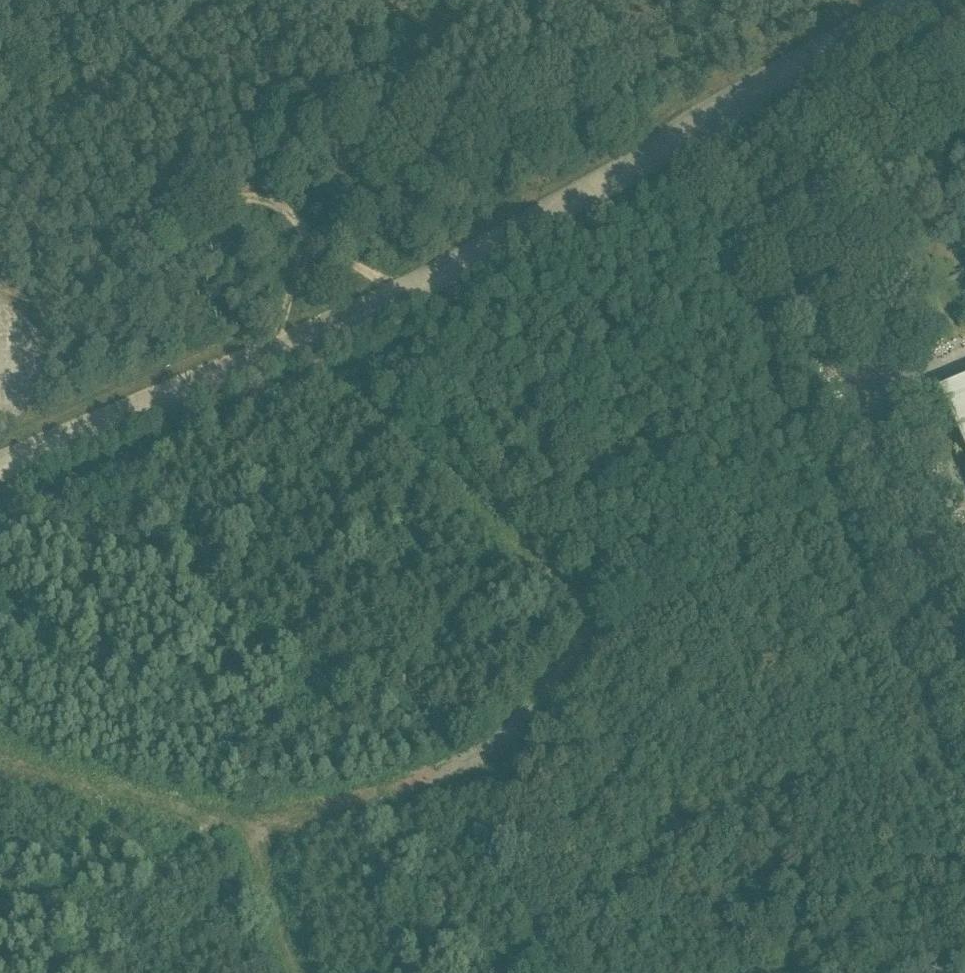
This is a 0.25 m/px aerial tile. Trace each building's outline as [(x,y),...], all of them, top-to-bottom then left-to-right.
[(936,393),(964,460),(964,381),(936,393)]
